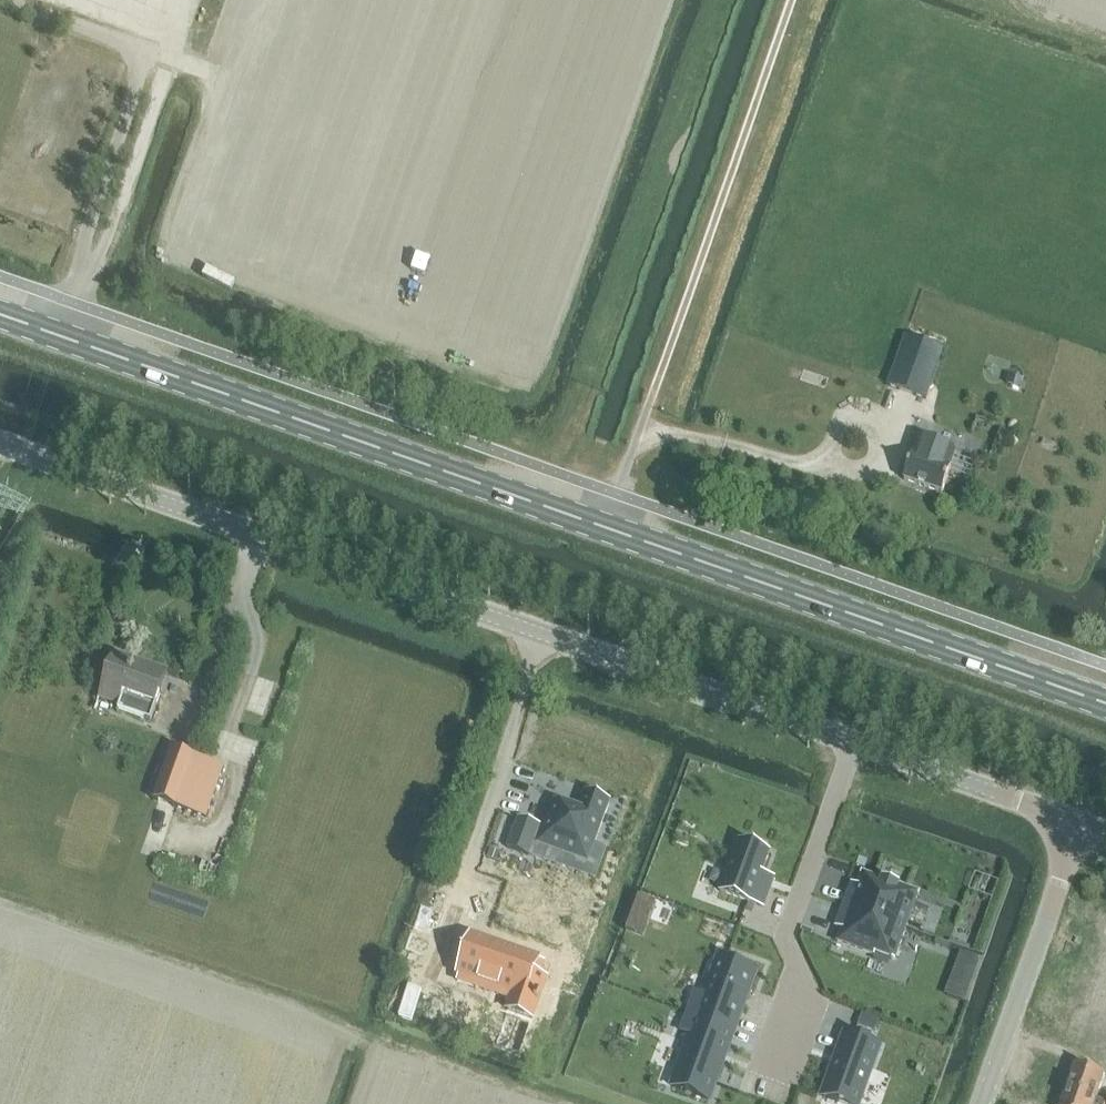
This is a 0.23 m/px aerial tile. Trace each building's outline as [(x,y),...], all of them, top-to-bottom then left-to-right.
[(943,350),(905,336),(888,385),(925,399),(943,350)] [(903,479),(941,492),(950,467),(949,467),(955,450),(919,437),(913,454),(912,454),(903,479)] [(114,656),(100,695),(121,703),(119,708),(119,710),(151,722),(165,681),(150,676),(153,669),(114,656)] [(207,819),(225,768),(171,749),(153,800),(207,819)] [(551,764),(547,794),(582,798),(585,768),(551,764)] [(610,802),(585,793),(579,810),(554,801),(543,830),(539,829),(540,826),(519,818),(508,848),(529,856),(534,842),(538,844),(538,845),(588,863),(610,802)] [(745,844),(738,842),(720,892),(764,908),(772,887),(759,882),(763,873),(770,853),(763,851),(763,845),(749,840),(745,844)] [(882,881),(862,873),(862,875),(858,886),(855,896),(848,893),(844,906),(906,929),(908,924),(915,905),(918,895),(919,895),(919,894),(899,887),(899,886),(898,886),(897,886),(884,881),(882,880),(882,881)] [(906,929),(844,906),(839,918),(846,920),(842,931),(838,943),(875,956),(876,954),(894,961),(906,929)] [(676,938),(688,940),(692,917),(681,915),(676,938)] [(498,988),(513,993),(507,1010),(513,1012),(532,1019),(537,1005),(546,980),(552,965),(529,957),(472,937),(459,974),(459,975),(460,975),(477,981),(477,980),(498,988)] [(963,954),(947,996),(964,1001),(979,960),(963,954)] [(695,993),(688,1012),(721,1024),(735,1029),(741,1013),(755,973),(719,959),(705,996),(695,993)] [(688,1012),(681,1032),(691,1035),(672,1087),(709,1100),(729,1046),(735,1029),(721,1024),(688,1012)] [(879,1046),(845,1034),(823,1097),(843,1103),(858,1103),(879,1046)] [(1074,1064),(1061,1103),(1105,1103),(1105,1075),(1074,1064)]
